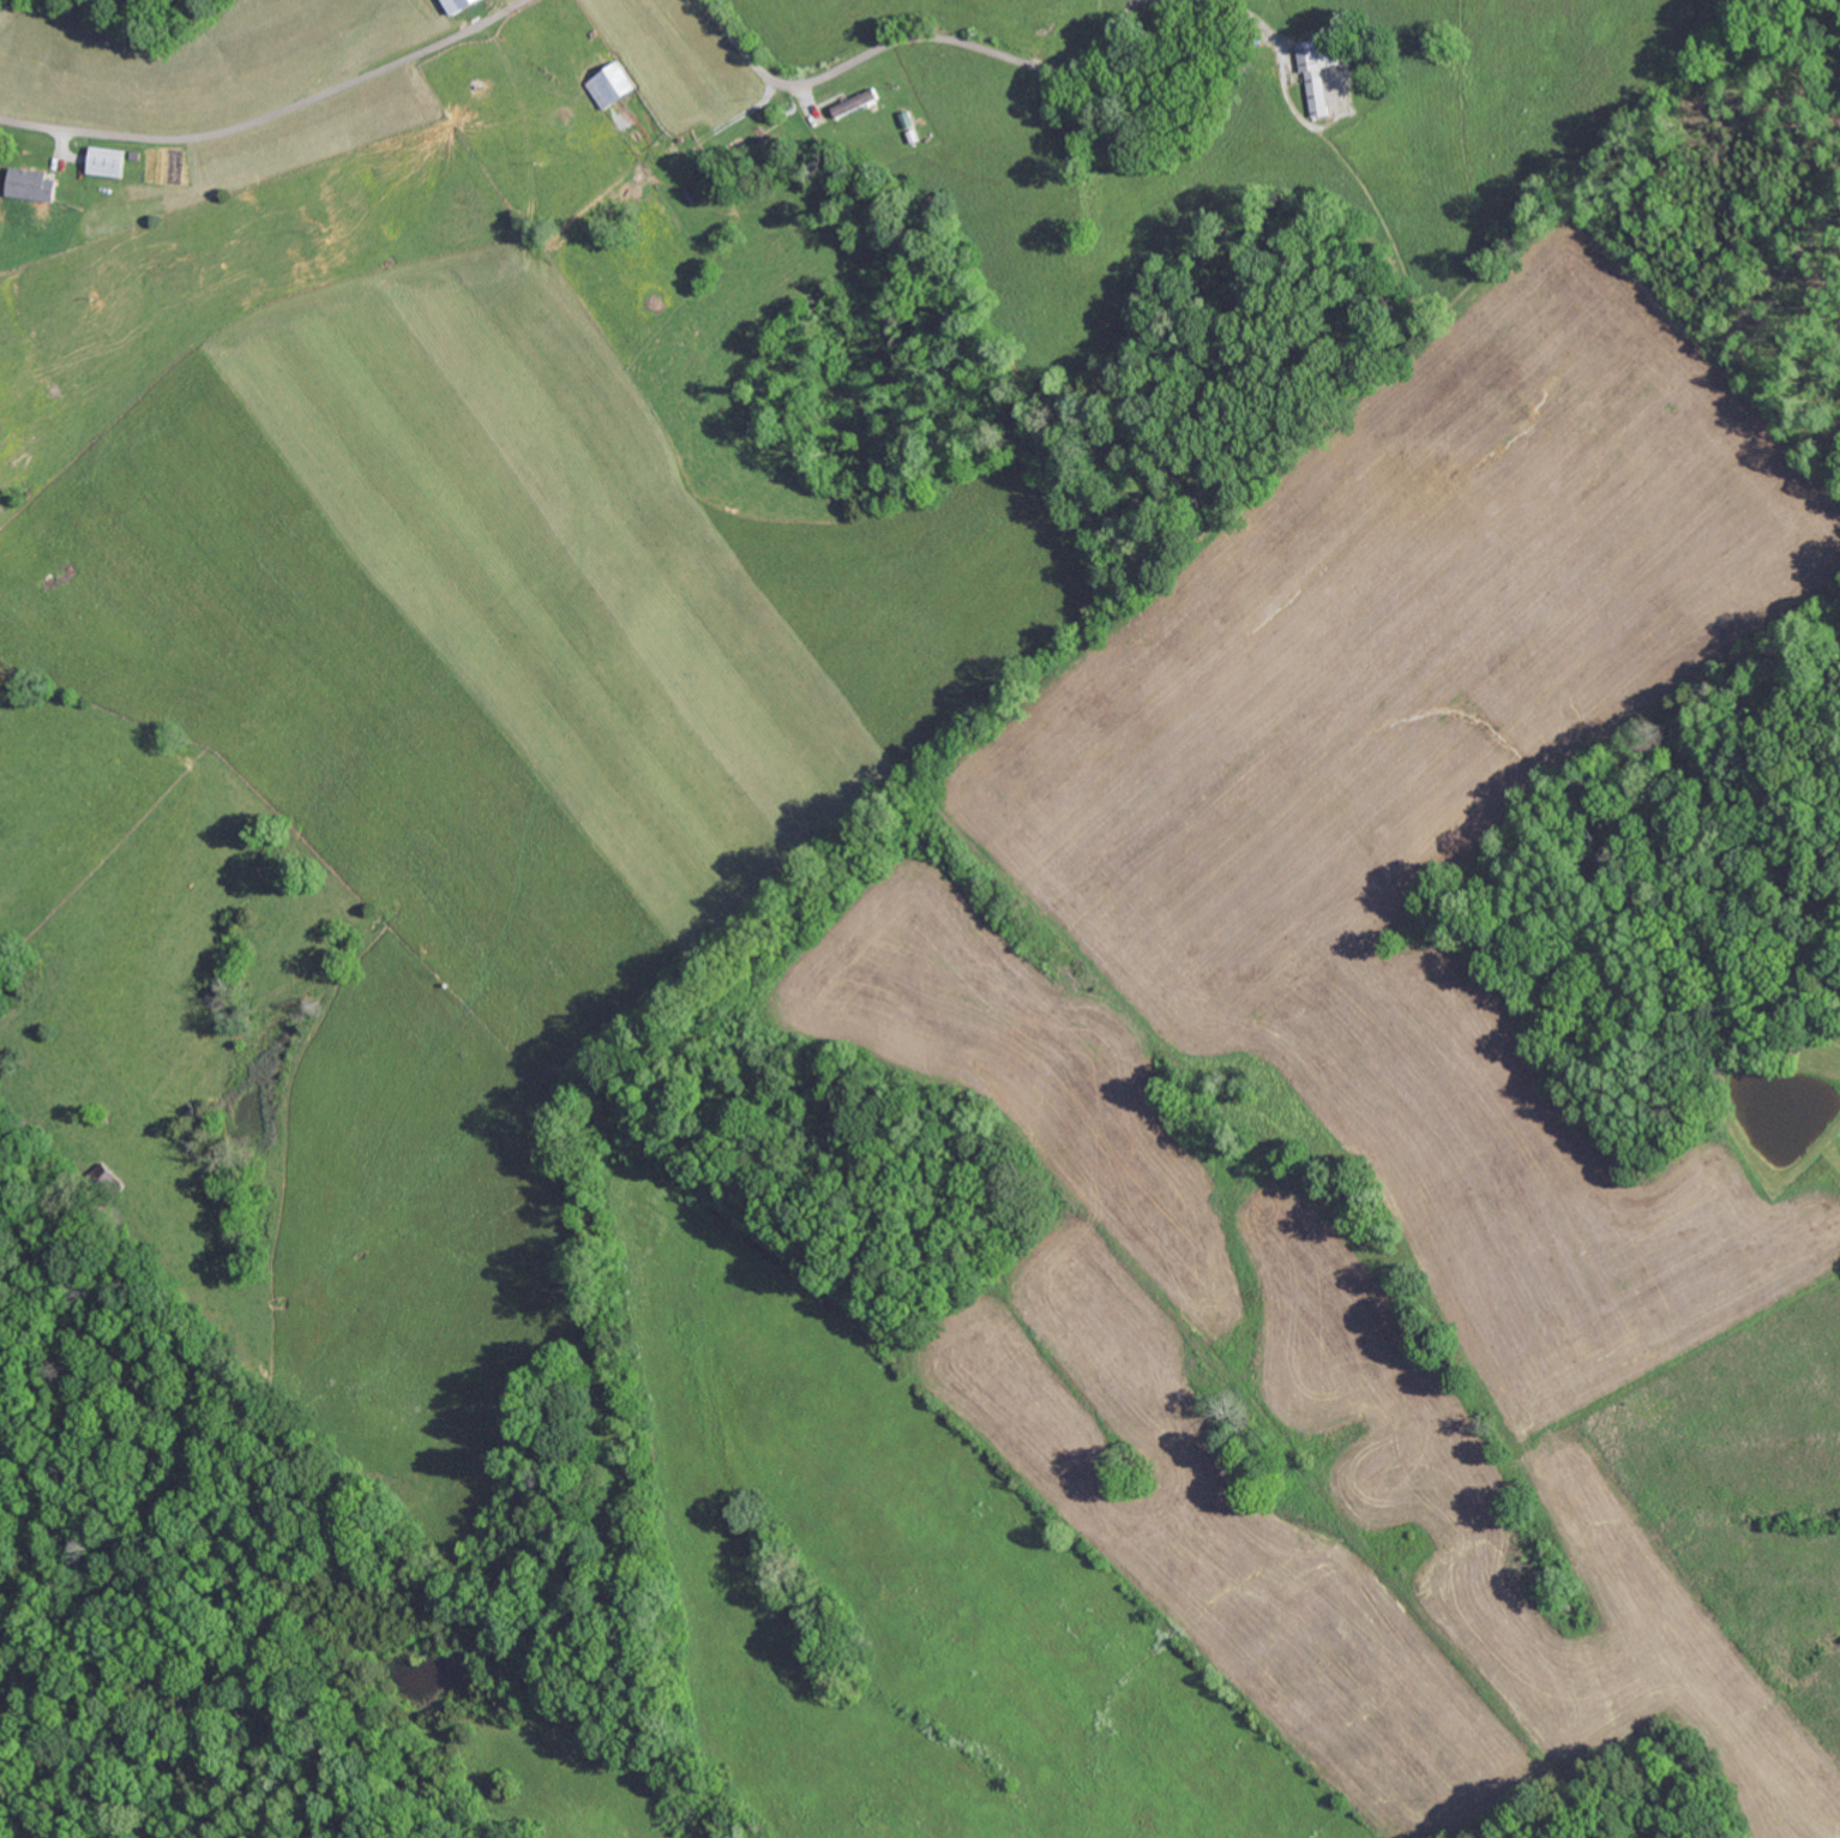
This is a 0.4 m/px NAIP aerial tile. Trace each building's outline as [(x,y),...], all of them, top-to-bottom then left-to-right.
[(452,14),(484,0),(446,0),(452,14)] [(1312,117),(1333,115),(1326,66),(1341,64),(1337,36),(1302,40),(1312,117)] [(587,81),(604,110),(640,90),(624,60),(587,81)] [(130,148),(95,147),(94,174),(129,175),(130,148)] [(58,202),(62,180),(52,179),(53,172),(16,165),(11,194),(58,202)]
